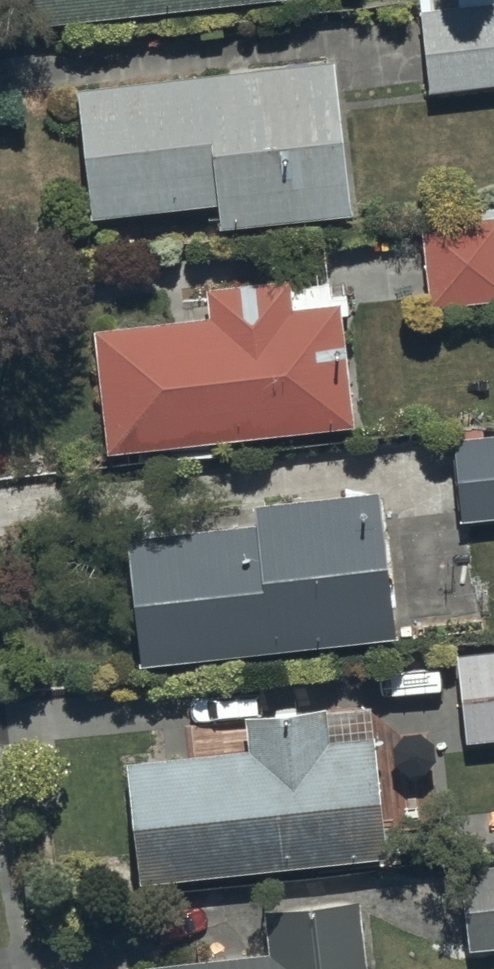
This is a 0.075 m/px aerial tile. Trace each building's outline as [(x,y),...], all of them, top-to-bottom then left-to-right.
[(36,14),(157,0),(34,0),(36,14)] [(426,83),(493,76),(493,0),(419,0),(426,83)] [(328,51),(73,78),(86,203),(217,190),(221,219),(347,206),(328,51)] [(417,208),(424,295),(493,290),(493,202),(417,208)] [(327,284),(326,274),(284,278),(283,268),(202,277),(206,306),(94,318),(89,312),(103,440),(352,412),(338,283),(327,284)] [(480,423),(450,426),(459,513),(493,510),(493,428),(480,430),(480,423)] [(390,625),(373,477),(247,492),(249,516),(124,530),(138,654),(390,625)] [(458,646),(465,730),(493,728),(493,643),(458,646)] [(245,735),(121,748),(137,870),(384,844),(367,690),(241,704),(245,735)] [(466,940),(493,939),(493,849),(461,851),(466,940)] [(139,955),(141,968),(365,968),(355,883),(262,894),(267,940),(139,955)]
